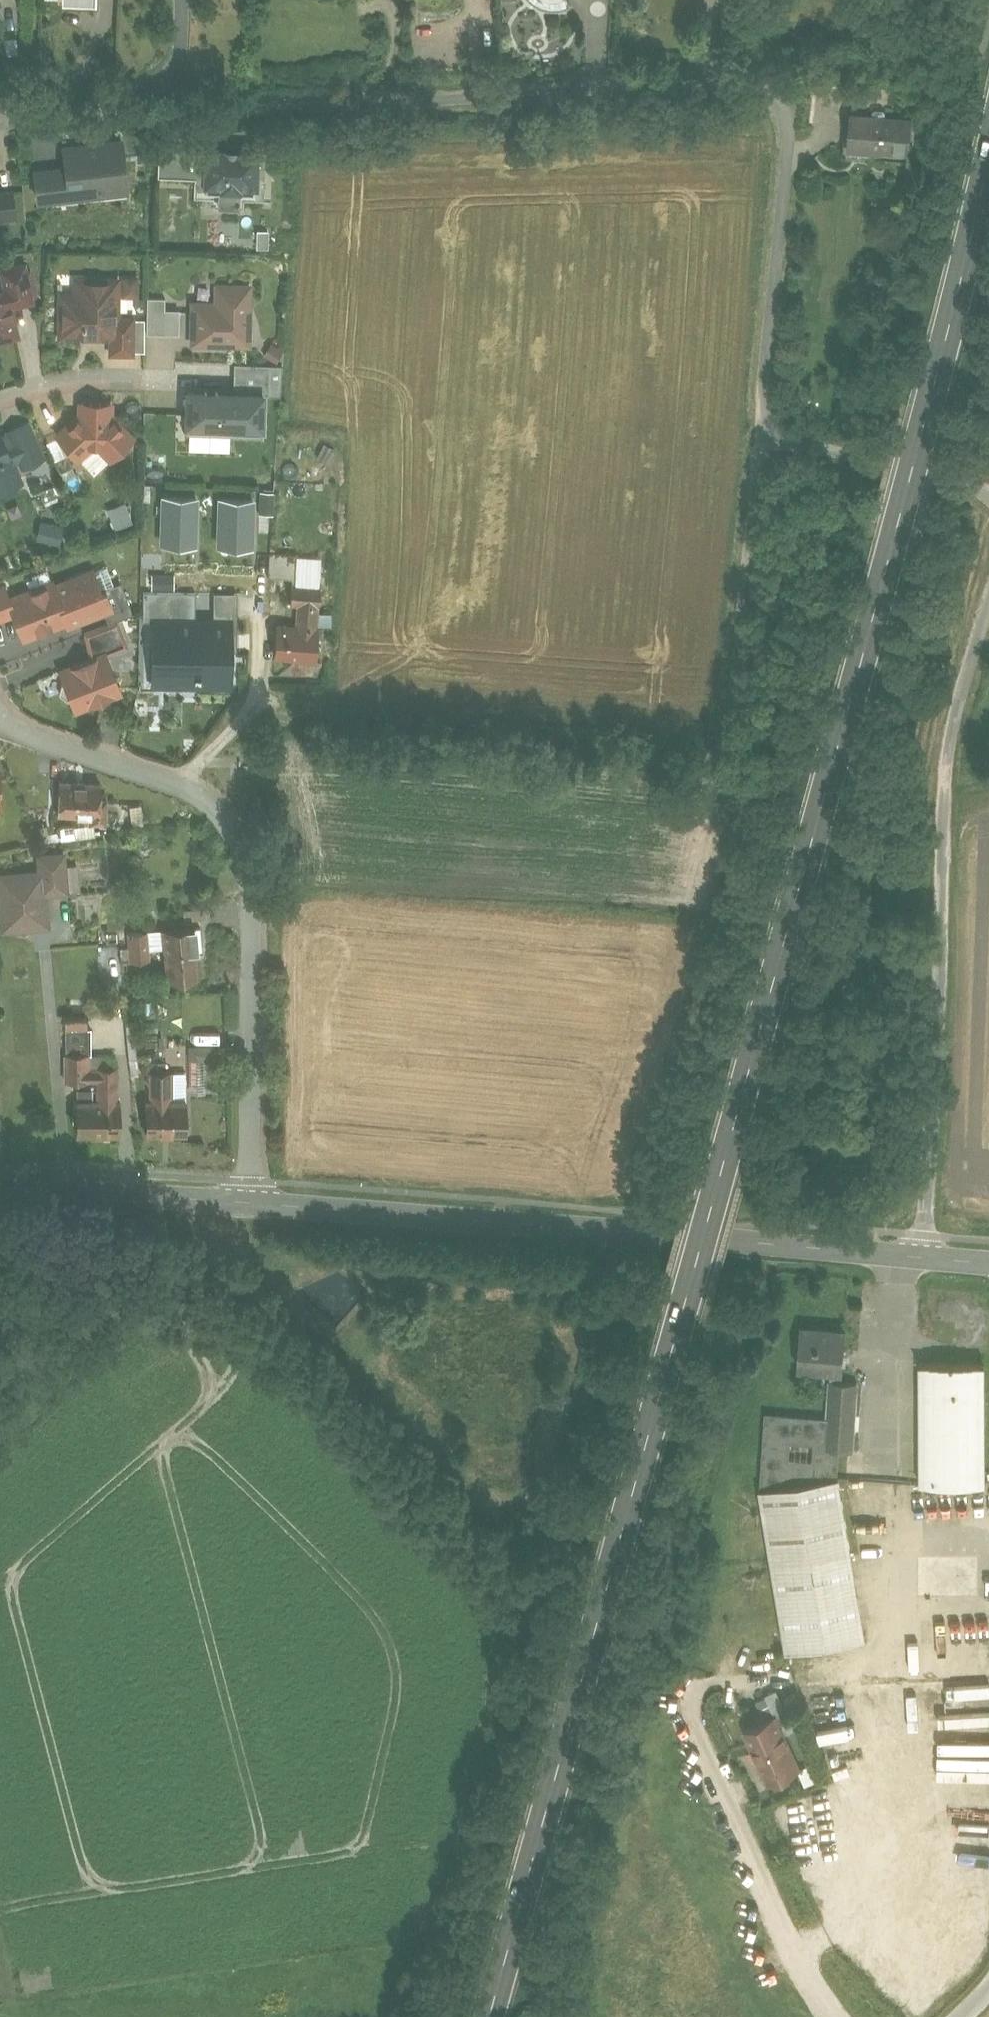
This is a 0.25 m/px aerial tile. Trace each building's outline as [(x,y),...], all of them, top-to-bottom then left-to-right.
[(544,3),(557,8),(570,10),(584,6),(581,0),(539,0),(544,3)] [(925,112),(859,109),(856,152),(922,155),(925,112)] [(31,155),(34,192),(126,182),(120,125),(57,132),(59,152),(31,155)] [(253,144),(199,141),(197,183),(251,185),(253,144)] [(13,213),(10,180),(0,181),(0,215),(13,213)] [(17,330),(11,302),(33,298),(24,255),(0,260),(0,334),(17,330)] [(54,283),(55,333),(105,333),(106,348),(131,348),(131,309),(116,309),(116,269),(69,269),(69,283),(54,283)] [(209,298),(187,297),(185,339),(244,342),(247,280),(210,278),(209,298)] [(160,292),(144,292),(143,329),(174,330),(175,305),(160,304),(160,292)] [(261,389),(180,386),(178,427),(260,429),(261,389)] [(112,398),(80,396),(78,412),(53,433),(77,457),(93,440),(110,460),(133,434),(114,411),(112,398)] [(21,477),(14,461),(17,460),(19,465),(42,454),(26,416),(0,428),(0,486),(21,477)] [(194,492),(160,491),(159,542),(193,543),(194,492)] [(250,496),(216,495),(215,546),(249,547),(250,496)] [(122,497),(104,504),(112,525),(130,518),(122,497)] [(61,522),(38,516),(33,535),(56,541),(61,522)] [(297,550),(296,578),(321,578),(322,551),(297,550)] [(266,574),(292,575),(292,551),(267,551),(266,574)] [(105,563),(94,567),(110,608),(100,612),(105,622),(115,618),(130,612),(118,580),(112,582),(105,563)] [(21,639),(62,622),(64,626),(100,612),(110,608),(94,567),(92,564),(52,580),(50,576),(7,593),(2,580),(0,581),(0,619),(11,615),(21,639)] [(153,568),(152,584),(174,584),(175,568),(153,568)] [(315,659),(317,603),(318,580),(288,579),(287,601),(293,602),(292,620),(274,619),(272,657),(315,659)] [(149,615),(192,615),(192,590),(142,590),(142,615),(149,615)] [(149,615),(149,681),(226,681),(226,615),(192,615),(149,615)] [(115,618),(105,622),(79,632),(86,650),(91,648),(93,652),(104,647),(105,650),(125,642),(115,618)] [(105,650),(104,647),(93,652),(93,653),(70,663),(69,660),(56,664),(75,710),(122,691),(105,650)] [(71,778),(57,778),(55,814),(72,815),(73,811),(86,812),(86,817),(88,822),(105,823),(106,795),(98,795),(99,779),(84,779),(84,781),(71,781),(71,778)] [(72,837),(69,824),(56,826),(59,839),(72,837)] [(85,825),(73,825),(73,835),(85,835),(85,825)] [(0,873),(0,933),(48,928),(45,894),(66,892),(66,887),(64,864),(62,849),(33,852),(35,870),(0,873)] [(64,864),(66,887),(77,886),(74,863),(64,864)] [(196,978),(192,927),(159,930),(160,948),(163,981),(196,978)] [(146,950),(160,948),(159,930),(122,933),(125,962),(146,960),(146,950)] [(62,1018),(63,1031),(85,1031),(84,1018),(62,1018)] [(142,1021),(142,1033),(155,1034),(155,1021),(142,1021)] [(222,1046),(194,1046),(195,1063),(222,1062),(222,1046)] [(73,1137),(118,1136),(117,1099),(115,1099),(114,1075),(114,1066),(94,1067),(94,1069),(86,1069),(86,1057),(86,1054),(62,1054),(63,1081),(94,1081),(94,1099),(72,1100),(73,1137)] [(114,1066),(114,1075),(123,1075),(123,1056),(86,1057),(86,1069),(94,1069),(94,1067),(114,1066)] [(142,1100),(142,1136),(185,1135),(185,1099),(169,1099),(169,1071),(157,1071),(145,1071),(145,1099),(142,1100)] [(853,1329),(807,1327),(805,1371),(837,1373),(851,1373),(853,1329)] [(926,1364),(927,1485),(988,1485),(988,1363),(926,1364)] [(867,1385),(851,1385),(851,1373),(837,1373),(837,1384),(835,1421),(834,1453),(849,1454),(864,1454),(867,1385)] [(846,1482),(849,1454),(834,1453),(835,1421),(772,1416),(766,1495),(846,1482)] [(875,1640),(849,1481),(846,1482),(766,1495),(791,1653),(875,1640)] [(809,1768),(784,1716),(748,1733),(773,1786),(809,1768)]
